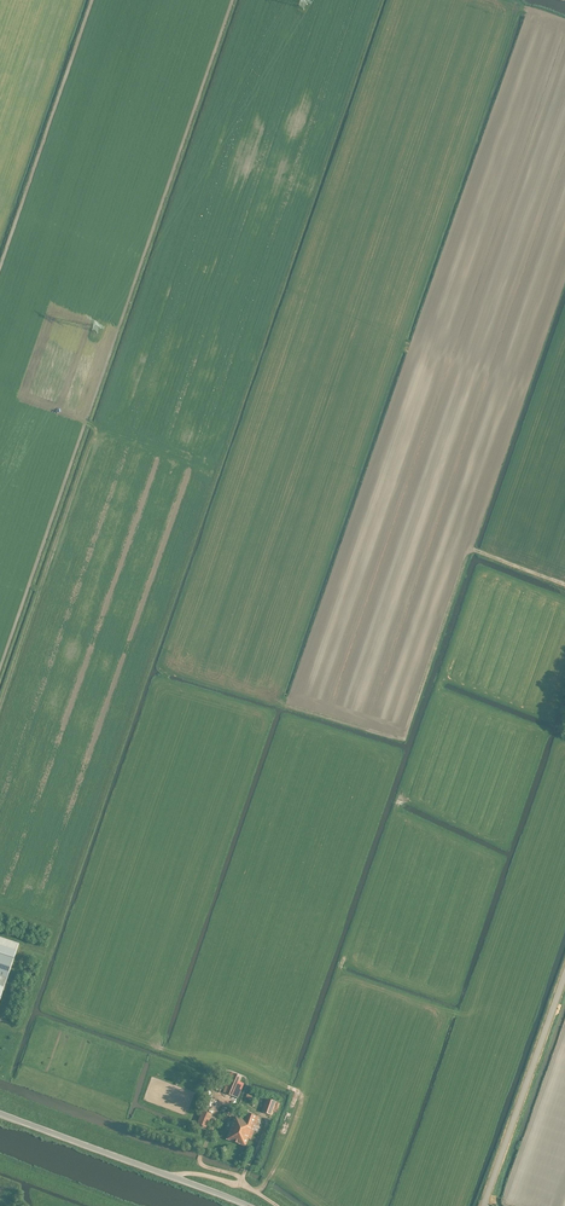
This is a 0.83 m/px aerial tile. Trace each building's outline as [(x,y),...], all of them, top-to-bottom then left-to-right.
[(19,943),(0,937),(0,998),(19,943)] [(224,1088),(223,1091),(226,1093),(233,1095),(238,1097),(244,1083),(239,1081),(242,1075),(231,1071),(224,1088)] [(262,1111),(272,1114),(277,1101),(266,1097),(262,1111)] [(211,1114),(202,1110),(197,1123),(206,1127),(211,1114)] [(229,1130),(226,1139),(245,1145),(248,1137),(251,1138),(259,1116),(248,1112),(244,1119),(234,1115),(229,1130)]
